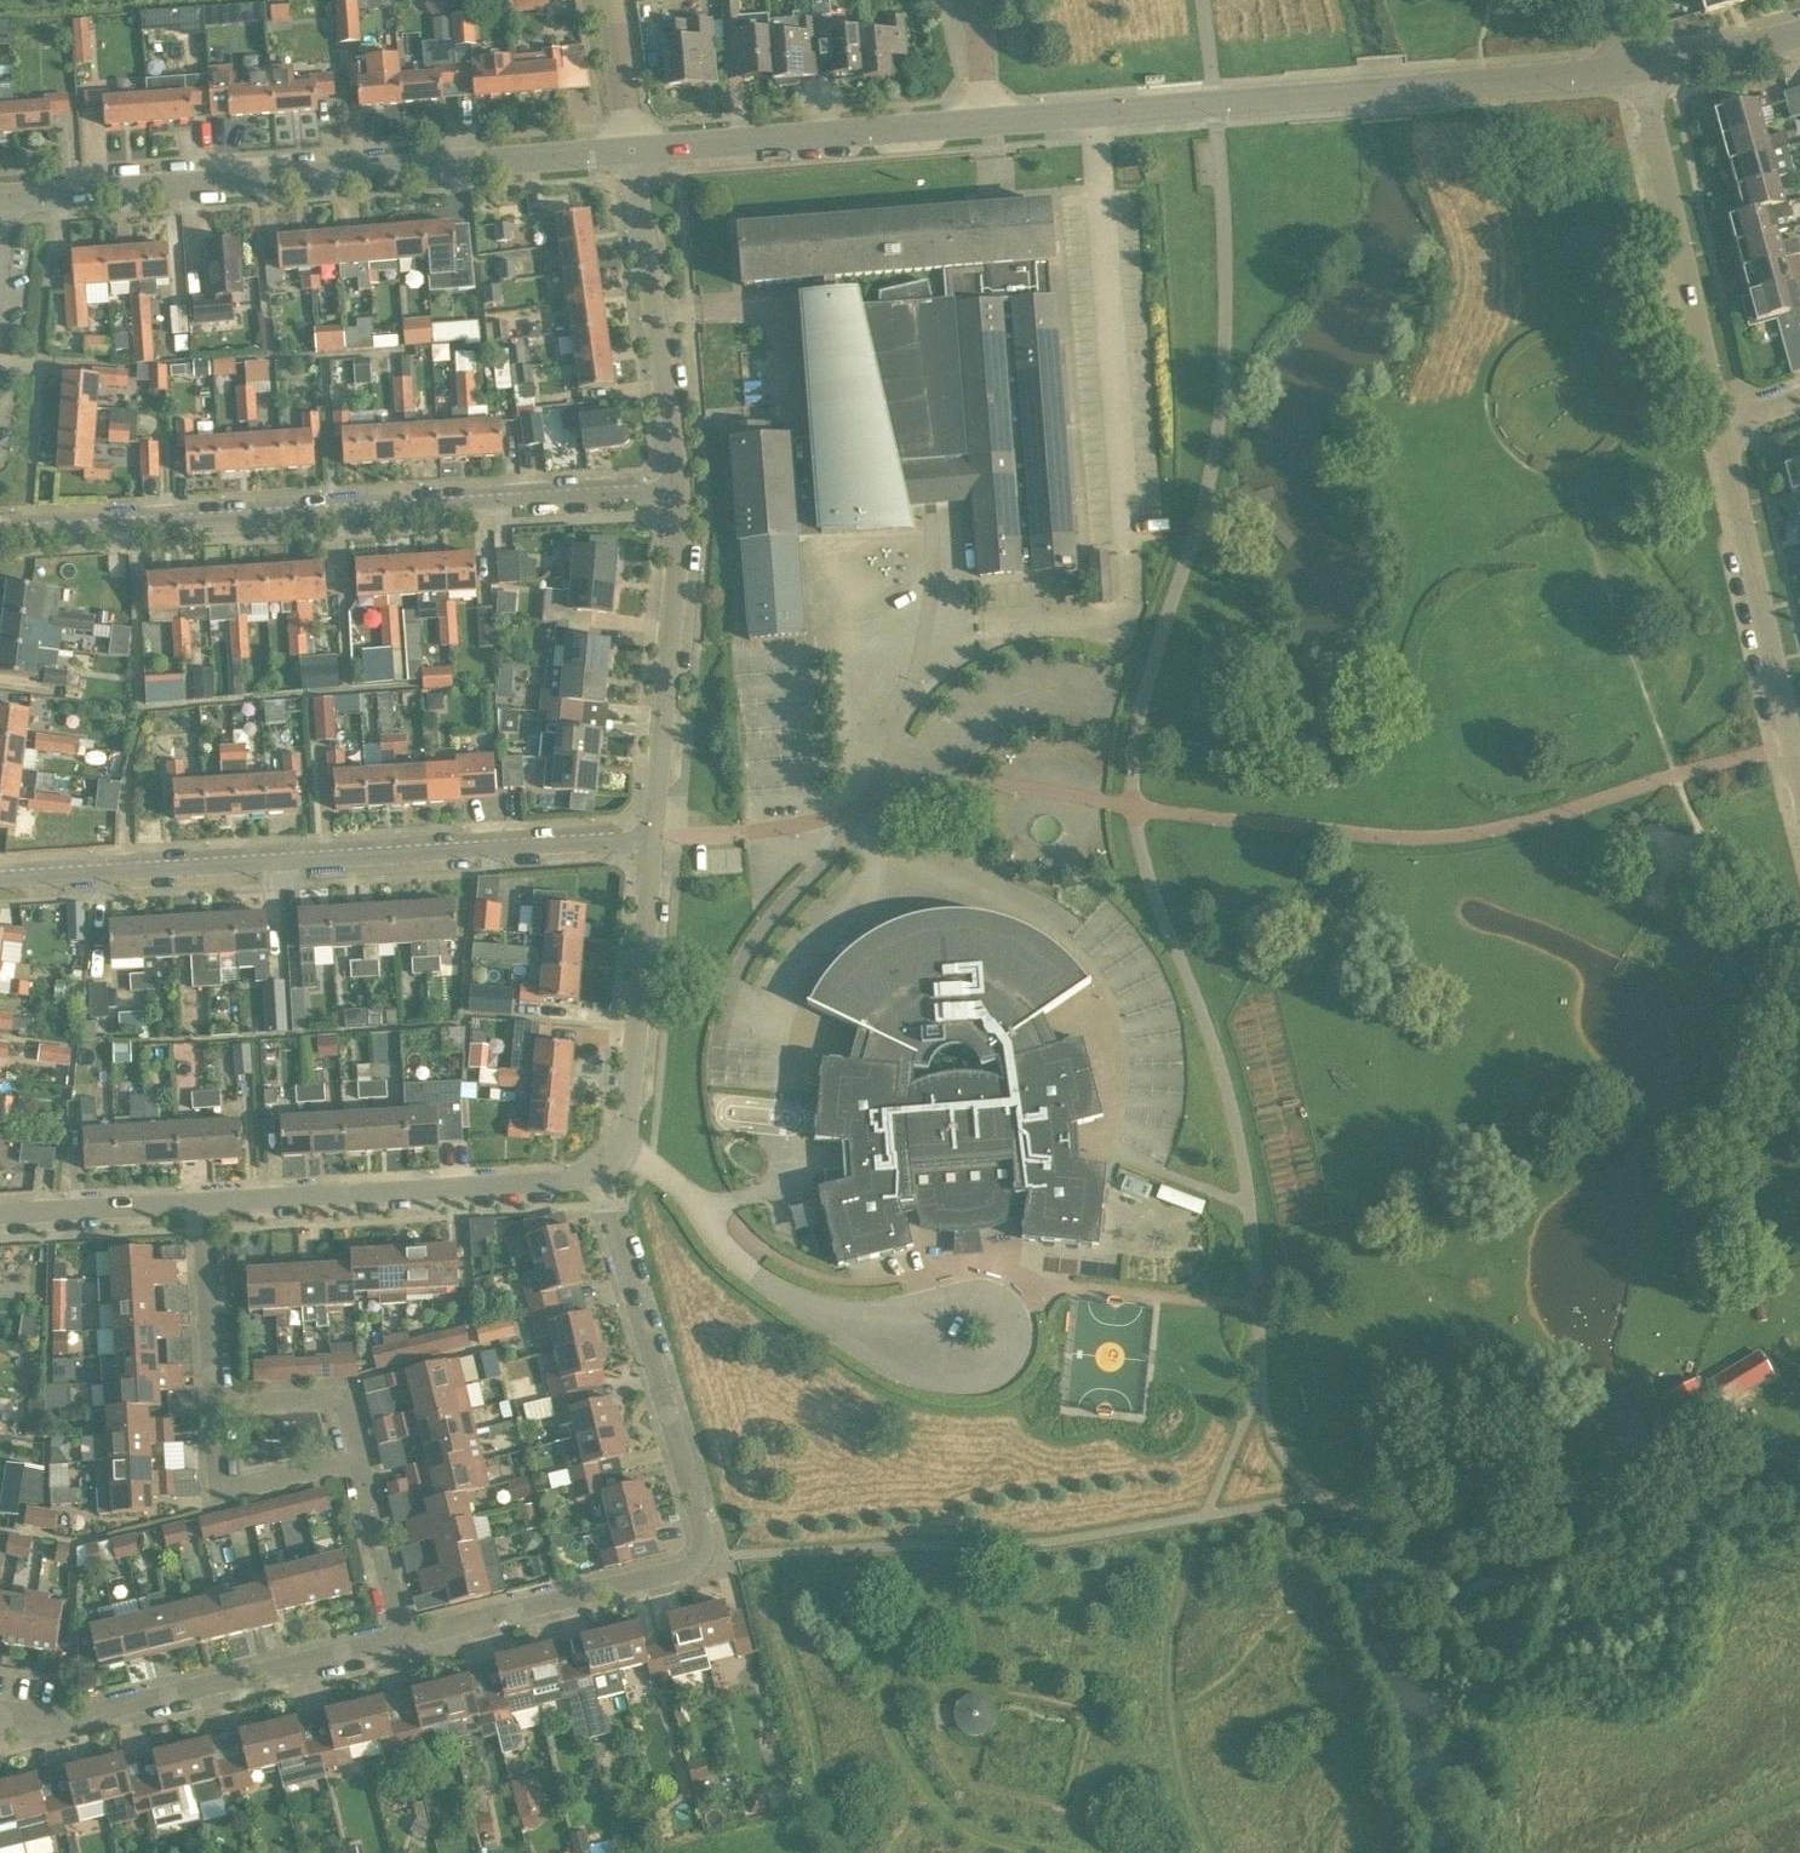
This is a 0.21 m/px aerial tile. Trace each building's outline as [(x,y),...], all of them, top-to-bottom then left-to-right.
[(356,28),(355,15),(361,14),(359,0),(347,0),(336,1),(338,30),(356,28)] [(547,10),(546,0),(509,0),(510,13),(547,10)] [(861,35),(860,29),(829,30),(827,0),(810,0),(812,19),(813,19),(816,58),(831,57),(832,78),(861,76),(862,76),(860,35),(861,35)] [(1725,0),(1697,0),(1701,15),(1727,7),(1725,0)] [(769,35),(768,23),(768,15),(739,17),(738,2),(721,3),(722,20),(725,59),(740,58),(742,78),(771,76),(772,76),(769,35)] [(202,8),(204,27),(238,25),(236,6),(202,8)] [(290,6),(271,7),(272,23),(290,21),(290,6)] [(142,35),(177,32),(176,10),(141,13),(142,35)] [(516,96),(513,56),(477,59),(473,13),(450,15),(452,38),(454,38),(458,86),(473,85),(474,99),(516,96)] [(454,38),(452,38),(450,38),(448,16),(432,18),(434,42),(437,41),(439,62),(427,63),(428,76),(400,78),(402,105),(443,101),(442,88),(458,86),(454,38)] [(862,76),(861,76),(862,81),(892,79),(890,59),(906,57),(903,18),(887,19),(888,33),(861,35),(860,35),(862,76)] [(800,60),(816,58),(813,19),(812,19),(768,23),(769,35),(772,76),(771,76),(772,83),(802,80),(800,60)] [(0,21),(0,40),(10,39),(7,20),(0,21)] [(73,45),(90,44),(89,20),(72,20),(73,45)] [(668,84),(697,82),(695,55),(707,54),(704,23),(663,26),(668,84)] [(513,56),(516,96),(558,92),(557,72),(564,72),(562,50),(543,52),(543,54),(513,56)] [(367,65),(349,67),(351,88),(359,88),(361,108),(402,105),(400,78),(398,56),(367,59),(367,65)] [(273,114),(272,88),(270,69),(247,71),(248,90),(233,91),(231,65),(207,67),(209,86),(210,106),(229,104),(230,118),(273,114)] [(293,70),(271,71),(273,114),(317,111),(317,97),(335,95),(333,77),(308,79),(309,85),(294,86),(293,70)] [(192,107),(210,106),(209,86),(184,88),(184,94),(147,97),(149,124),(193,120),(192,107)] [(1799,113),(1799,88),(1783,92),(1790,116),(1799,113)] [(149,124),(147,97),(109,100),(108,93),(84,95),(86,114),(104,113),(105,127),(149,124)] [(14,105),(16,132),(53,129),(51,113),(70,112),(68,94),(45,96),(46,103),(14,105)] [(1718,135),(1762,123),(1758,110),(1769,107),(1766,94),(1711,109),(1718,135)] [(14,105),(0,106),(0,133),(16,132),(14,105)] [(1725,161),(1787,144),(1784,132),(1766,137),(1762,123),(1718,135),(1725,161)] [(1776,175),(1776,176),(1793,172),(1786,147),(1788,146),(1787,144),(1725,161),(1732,187),(1776,175)] [(1783,201),(1776,176),(1776,175),(1732,187),(1739,213),(1783,201)] [(1776,231),(1776,232),(1787,229),(1784,219),(1786,218),(1788,219),(1791,218),(1793,215),(1792,210),(1789,208),(1787,200),(1783,201),(1739,213),(1725,217),(1732,243),(1776,231)] [(733,441),(731,443),(739,544),(742,544),(749,640),(804,636),(797,537),(813,536),(811,513),(819,513),(821,536),(893,530),(912,529),(906,505),(972,499),(978,564),(979,578),(1023,574),(1022,567),(1030,567),(1030,574),(1040,574),(1075,571),(1054,299),(1052,299),(1049,264),(1055,263),(1050,205),(978,210),(737,230),(742,286),(942,270),(944,304),(932,305),(927,282),(878,294),(877,309),(858,310),(854,295),(801,299),(812,439),(788,441),(788,438),(761,440),(760,425),(732,428),(733,441)] [(559,248),(592,243),(588,213),(555,218),(559,248)] [(478,254),(512,251),(510,223),(494,224),(495,237),(477,239),(478,254)] [(453,224),(425,227),(427,259),(428,267),(429,279),(429,280),(458,278),(459,278),(460,290),(460,292),(474,291),(471,242),(456,244),(455,224),(453,224)] [(398,262),(427,259),(425,227),(395,229),(398,262)] [(369,264),(398,262),(395,229),(366,231),(369,264)] [(339,266),(369,264),(366,231),(337,234),(339,266)] [(1776,232),(1776,231),(1732,243),(1739,269),(1799,252),(1796,238),(1779,243),(1776,232)] [(310,269),(339,266),(337,234),(307,236),(310,269)] [(282,271),(310,269),(307,236),(277,238),(279,258),(264,260),(268,294),(271,294),(270,286),(283,285),(282,271)] [(222,297),(221,283),(241,281),(238,242),(207,244),(209,266),(205,266),(208,299),(194,300),(196,326),(234,323),(232,297),(222,297)] [(563,277),(596,272),(592,243),(559,248),(563,277)] [(140,299),(150,299),(149,297),(157,296),(155,282),(171,281),(168,247),(136,250),(140,299)] [(151,312),(150,299),(140,299),(136,250),(100,252),(103,286),(130,284),(132,313),(151,312)] [(84,287),(103,286),(100,252),(72,254),(74,278),(63,278),(67,329),(87,328),(84,287)] [(1799,280),(1799,263),(1798,254),(1799,253),(1799,252),(1739,269),(1746,295),(1799,280)] [(500,281),(516,280),(514,262),(498,263),(500,281)] [(377,271),(368,272),(369,284),(378,283),(377,271)] [(568,305),(601,300),(596,272),(563,277),(568,305)] [(311,277),(312,289),(319,288),(318,276),(311,277)] [(302,289),(312,289),(311,277),(301,277),(302,289)] [(1746,295),(1748,301),(1742,303),(1747,322),(1774,315),(1799,308),(1799,280),(1746,295)] [(486,304),(501,302),(499,285),(484,287),(486,304)] [(572,334),(605,329),(601,300),(568,305),(572,334)] [(172,334),(187,333),(186,306),(170,307),(172,334)] [(1799,336),(1799,308),(1788,311),(1795,338),(1799,336)] [(1781,341),(1795,338),(1788,311),(1774,315),(1781,341)] [(133,328),(152,327),(151,312),(132,313),(133,328)] [(345,350),(344,339),(344,326),(342,326),(342,320),(327,320),(327,327),(314,327),(316,352),(345,350)] [(487,341),(490,341),(507,338),(509,338),(507,321),(485,324),(487,341)] [(441,339),(459,337),(458,324),(440,326),(441,339)] [(152,327),(133,328),(136,363),(154,361),(152,327)] [(576,363),(609,358),(605,329),(572,334),(576,363)] [(374,349),(399,347),(398,335),(373,337),(374,349)] [(110,355),(111,337),(84,336),(83,354),(110,355)] [(373,337),(344,339),(345,350),(374,349),(373,337)] [(524,347),(509,349),(511,365),(525,364),(524,347)] [(508,349),(492,350),(496,390),(511,388),(511,386),(509,368),(509,363),(510,363),(508,349)] [(439,461),(470,459),(464,352),(454,352),(457,408),(451,408),(452,426),(437,427),(439,461)] [(464,352),(470,459),(502,457),(500,423),(487,424),(486,406),(477,407),(475,352),(464,352)] [(412,394),(411,380),(403,380),(401,357),(392,357),(394,400),(404,400),(404,395),(412,394)] [(403,380),(411,380),(410,358),(402,359),(402,357),(401,357),(403,380)] [(370,358),(353,359),(354,385),(372,384),(372,383),(370,366),(370,358)] [(609,358),(576,363),(581,393),(613,388),(609,358)] [(270,382),(269,364),(268,360),(245,362),(247,383),(270,382)] [(167,391),(167,365),(136,365),(136,381),(149,381),(149,391),(167,391)] [(531,365),(509,368),(511,386),(513,386),(523,384),(525,400),(533,399),(535,399),(531,365)] [(63,407),(97,410),(99,386),(127,388),(128,374),(95,371),(94,377),(66,375),(63,407)] [(283,470),(282,437),(258,438),(255,387),(247,388),(249,423),(250,438),(251,472),(283,470)] [(239,424),(249,423),(247,388),(237,388),(239,424)] [(439,461),(437,427),(414,428),(412,394),(404,395),(404,400),(394,400),(395,415),(405,415),(408,463),(439,461)] [(95,441),(97,410),(63,407),(61,438),(95,441)] [(532,407),(516,409),(520,409),(521,416),(520,416),(523,446),(545,443),(541,413),(533,414),(532,407)] [(581,418),(580,408),(565,410),(568,431),(581,429),(584,452),(622,447),(622,446),(626,445),(629,441),(627,427),(623,424),(619,424),(617,413),(581,418)] [(139,445),(158,447),(158,443),(151,443),(151,438),(136,439),(138,411),(110,409),(108,442),(139,443),(139,445)] [(376,465),(374,431),(350,432),(349,414),(335,415),(337,439),(343,439),(344,467),(376,465)] [(282,437),(283,470),(315,468),(314,440),(319,440),(318,415),(304,416),(305,435),(282,437)] [(376,465),(408,463),(405,415),(395,415),(396,430),(374,431),(376,465)] [(220,473),(218,440),(215,440),(214,430),(193,431),(192,423),(178,424),(179,448),(186,449),(187,475),(220,473)] [(92,465),(95,441),(61,438),(58,471),(85,473),(86,479),(109,481),(110,467),(92,465)] [(220,473),(251,472),(250,438),(218,440),(220,473)] [(159,477),(158,447),(139,445),(140,478),(159,477)] [(1799,489),(1799,461),(1781,466),(1788,492),(1799,489)] [(1799,517),(1799,489),(1788,492),(1795,518),(1799,517)] [(564,580),(615,585),(617,554),(616,554),(618,539),(590,536),(588,551),(575,550),(574,565),(558,564),(557,578),(564,579),(564,580)] [(528,560),(527,551),(497,553),(499,583),(519,582),(519,579),(536,578),(535,559),(528,560)] [(1111,603),(1108,551),(1090,553),(1093,604),(1094,618),(1116,617),(1115,603),(1111,603)] [(445,558),(447,594),(478,592),(475,556),(445,558)] [(446,594),(447,594),(445,558),(415,560),(417,596),(431,595),(431,605),(438,605),(438,604),(448,603),(447,603),(446,594)] [(401,597),(417,596),(415,560),(385,562),(393,683),(402,683),(398,606),(401,605),(401,597)] [(366,685),(393,683),(385,562),(355,564),(357,600),(373,599),(374,608),(380,608),(383,650),(364,652),(366,685)] [(298,638),(306,637),(306,636),(315,636),(313,603),(326,602),(324,566),(294,567),(296,614),(288,615),(289,634),(298,634),(298,638)] [(288,613),(288,615),(296,614),(294,567),(264,569),(267,605),(282,605),(282,614),(288,613)] [(251,606),(267,605),(264,569),(235,571),(238,618),(230,618),(230,619),(231,638),(239,637),(239,641),(249,641),(247,616),(252,616),(251,606)] [(209,621),(230,619),(230,618),(238,618),(235,571),(206,573),(209,621)] [(189,622),(209,621),(206,573),(176,575),(179,622),(172,622),(173,641),(180,641),(181,645),(191,644),(189,622)] [(149,624),(172,622),(179,622),(176,575),(146,576),(149,624)] [(612,615),(615,585),(564,580),(563,592),(544,590),(542,621),(557,623),(557,625),(590,628),(592,613),(612,615)] [(4,615),(40,620),(43,590),(8,585),(4,615)] [(515,613),(517,596),(501,594),(499,612),(515,613)] [(440,626),(457,625),(455,602),(448,603),(438,604),(438,605),(440,626)] [(479,647),(495,646),(492,607),(476,608),(479,647)] [(407,681),(422,680),(417,610),(403,611),(407,681)] [(72,631),(74,613),(52,611),(50,628),(72,631)] [(74,613),(72,631),(93,633),(93,631),(106,633),(107,626),(94,624),(95,616),(74,613)] [(36,649),(40,620),(4,615),(1,645),(36,649)] [(457,625),(440,626),(441,646),(458,645),(457,625)] [(589,642),(590,628),(557,625),(555,646),(567,647),(565,671),(607,675),(610,644),(589,642)] [(112,627),(109,655),(128,657),(131,629),(112,627)] [(307,654),(306,637),(298,638),(298,634),(289,634),(290,655),(307,654)] [(250,660),(249,641),(239,641),(239,637),(231,638),(233,672),(241,672),(240,661),(250,660)] [(192,663),(191,644),(181,645),(180,641),(173,641),(174,664),(192,663)] [(36,649),(1,645),(0,649),(0,675),(43,681),(43,685),(64,688),(63,691),(111,697),(110,706),(136,709),(135,683),(69,673),(69,670),(51,669),(51,666),(34,664),(36,649)] [(305,690),(320,688),(340,686),(337,663),(302,666),(305,690)] [(425,666),(425,686),(453,687),(454,666),(425,666)] [(194,698),(200,698),(213,697),(211,668),(192,670),(194,698)] [(499,668),(498,696),(512,696),(513,668),(499,668)] [(604,706),(607,675),(565,671),(562,695),(551,694),(549,715),(584,718),(585,704),(604,706)] [(146,676),(148,703),(186,700),(185,673),(146,676)] [(390,692),(377,693),(379,724),(380,735),(392,734),(390,692)] [(359,695),(333,697),(334,714),(360,712),(359,695)] [(314,699),(313,699),(316,742),(317,741),(336,740),(334,714),(333,697),(314,699)] [(265,725),(286,723),(284,700),(263,702),(265,725)] [(24,743),(28,712),(0,709),(0,740),(24,743)] [(162,733),(194,732),(193,709),(162,710),(162,733)] [(517,734),(519,712),(502,710),(500,732),(517,734)] [(582,732),(584,718),(549,715),(547,737),(559,738),(557,760),(599,764),(602,734),(582,732)] [(56,753),(58,737),(37,734),(35,751),(56,753)] [(395,755),(394,734),(392,734),(380,735),(382,772),(366,773),(368,810),(398,808),(396,771),(395,771),(394,755),(395,755)] [(394,734),(395,755),(407,754),(406,734),(394,734)] [(58,737),(56,753),(77,756),(79,739),(58,737)] [(24,743),(0,740),(0,770),(21,773),(24,743)] [(267,815),(264,780),(247,781),(245,743),(232,744),(236,817),(267,815)] [(206,819),(236,817),(232,744),(219,745),(221,783),(204,784),(206,819)] [(426,769),(429,806),(460,804),(460,800),(497,798),(494,752),(455,755),(455,767),(426,769)] [(368,810),(366,773),(345,774),(344,754),(329,755),(330,777),(334,778),(336,812),(368,810)] [(503,788),(523,787),(522,756),(501,758),(503,788)] [(264,780),(267,815),(298,813),(296,780),(301,779),(300,757),(284,758),(286,778),(264,780)] [(596,797),(599,764),(557,760),(554,794),(596,797)] [(206,819),(204,784),(183,785),(182,764),(167,765),(168,788),(173,788),(175,821),(206,819)] [(398,808),(429,806),(426,769),(396,771),(398,808)] [(21,773),(0,770),(0,800),(17,802),(21,773)] [(120,810),(122,781),(99,779),(96,808),(120,810)] [(48,812),(51,795),(29,793),(27,809),(48,812)] [(51,795),(48,812),(70,815),(69,821),(80,823),(79,825),(105,828),(107,812),(81,808),(81,806),(71,804),(72,798),(51,795)] [(17,802),(0,800),(0,831),(13,833),(17,802)] [(500,933),(502,905),(498,904),(501,876),(478,878),(473,931),(500,933)] [(546,939),(582,942),(585,912),(551,909),(552,904),(532,902),(530,935),(546,936),(546,939)] [(70,941),(85,940),(83,903),(69,903),(70,941)] [(423,907),(427,973),(428,982),(440,982),(440,973),(441,972),(440,944),(457,943),(455,905),(423,907)] [(412,974),(427,973),(423,907),(392,908),(394,947),(412,946),(412,957),(411,958),(412,974)] [(378,947),(394,947),(392,908),(361,910),(363,948),(364,960),(365,977),(380,976),(378,947)] [(330,912),(332,950),(363,948),(361,910),(330,912)] [(315,951),(332,950),(330,912),(298,913),(302,988),(317,987),(315,951)] [(270,984),(266,915),(234,917),(236,956),(237,956),(237,968),(238,980),(255,979),(256,993),(269,992),(270,992),(270,984)] [(237,968),(237,956),(236,956),(234,917),(203,919),(207,986),(221,985),(220,969),(237,968)] [(896,928),(875,939),(856,952),(839,968),(824,986),(813,1006),(807,1004),(806,1005),(865,1033),(856,1064),(822,1061),(815,1141),(841,1144),(844,1183),(819,1190),(839,1268),(914,1248),(904,1214),(917,1211),(921,1224),(920,1227),(943,1232),(967,1233),(991,1228),(1013,1219),(1012,1217),(1013,1203),(1026,1204),(1023,1239),(1100,1246),(1107,1166),(1080,1163),(1077,1124),(1103,1117),(1082,1039),(1049,1048),(1036,1018),(1089,981),(1088,980),(1083,984),(1068,966),(1051,950),(1031,937),(1010,927),(988,921),(965,917),(941,918),(918,921),(896,928)] [(192,987),(207,986),(203,919),(172,921),(175,959),(191,958),(192,987)] [(157,960),(175,959),(172,921),(142,923),(144,961),(143,961),(144,973),(145,990),(160,989),(159,973),(158,973),(157,960)] [(112,963),(143,961),(144,961),(142,923),(110,924),(112,963)] [(0,944),(20,946),(22,931),(0,928),(0,946),(0,944)] [(580,973),(582,942),(546,939),(545,952),(535,952),(536,949),(473,943),(471,961),(544,967),(544,970),(580,973)] [(365,977),(364,960),(350,961),(351,977),(365,977)] [(16,965),(0,964),(0,993),(28,996),(28,995),(34,995),(35,984),(15,982),(16,965)] [(577,1004),(580,973),(544,970),(542,989),(521,987),(520,1004),(543,1006),(544,1001),(577,1004)] [(131,991),(145,990),(144,973),(130,974),(131,991)] [(84,1003),(85,994),(86,982),(74,981),(74,977),(64,977),(62,1001),(84,1003)] [(89,984),(91,1019),(108,1018),(106,983),(89,984)] [(266,1031),(285,1030),(282,983),(270,984),(270,992),(269,992),(269,1005),(265,1005),(266,1031)] [(472,987),(470,1011),(510,1014),(512,990),(472,987)] [(293,1031),(306,1030),(304,993),(291,994),(293,1031)] [(10,1032),(12,1017),(0,1016),(0,1031),(10,1032)] [(534,1075),(570,1078),(573,1047),(540,1044),(540,1040),(517,1038),(515,1054),(536,1056),(535,1072),(534,1075)] [(489,1067),(490,1043),(471,1042),(470,1066),(489,1067)] [(69,1066),(72,1048),(40,1044),(38,1061),(69,1066)] [(234,1076),(252,1075),(250,1045),(232,1046),(234,1076)] [(374,1098),(373,1081),(371,1081),(370,1065),(356,1066),(358,1099),(374,1098)] [(460,1111),(460,1096),(458,1067),(440,1068),(441,1077),(419,1079),(421,1113),(406,1114),(408,1151),(439,1150),(437,1112),(460,1111)] [(518,1088),(519,1072),(511,1071),(499,1070),(498,1085),(497,1086),(518,1088)] [(570,1078),(534,1075),(532,1105),(567,1108),(570,1078)] [(373,1081),(374,1098),(387,1098),(386,1080),(373,1081)] [(179,1165),(177,1127),(160,1128),(158,1094),(153,1095),(152,1083),(143,1083),(143,1095),(143,1096),(149,1167),(179,1165)] [(312,1085),(313,1102),(325,1101),(324,1084),(312,1085)] [(297,1103),(313,1102),(312,1085),(296,1086),(297,1103)] [(205,1091),(206,1108),(221,1107),(220,1090),(205,1091)] [(193,1109),(206,1108),(205,1091),(191,1092),(193,1109)] [(149,1167),(143,1096),(143,1095),(129,1096),(130,1118),(114,1119),(118,1169),(149,1167)] [(14,1113),(16,1098),(0,1096),(0,1111),(14,1113)] [(118,1169),(114,1119),(95,1120),(94,1097),(66,1099),(69,1133),(82,1132),(85,1171),(118,1169)] [(565,1139),(567,1108),(532,1105),(530,1125),(509,1123),(507,1140),(531,1142),(531,1136),(565,1139)] [(14,1113),(0,1111),(0,1122),(13,1124),(14,1113)] [(377,1153),(408,1151),(406,1114),(375,1115),(377,1153)] [(347,1155),(377,1153),(375,1115),(345,1117),(347,1155)] [(316,1157),(347,1155),(345,1117),(314,1119),(316,1157)] [(282,1159),(316,1157),(314,1119),(280,1121),(282,1159)] [(207,1125),(209,1163),(242,1161),(239,1123),(207,1125)] [(179,1165),(209,1163),(207,1125),(177,1127),(179,1165)] [(54,1171),(55,1156),(56,1148),(21,1144),(19,1162),(39,1164),(38,1169),(54,1171)] [(1147,1197),(1154,1177),(1128,1168),(1121,1188),(1147,1197)] [(1203,1212),(1207,1200),(1163,1184),(1159,1197),(1203,1212)] [(792,1206),(796,1229),(818,1225),(815,1203),(792,1206)] [(494,1219),(469,1221),(470,1239),(486,1237),(495,1237),(494,1219)] [(532,1267),(579,1256),(575,1237),(569,1238),(567,1228),(540,1235),(536,1221),(508,1227),(515,1256),(528,1252),(532,1267)] [(156,1260),(182,1259),(182,1245),(155,1247),(156,1260)] [(429,1249),(431,1296),(444,1295),(443,1290),(457,1289),(455,1247),(429,1249)] [(419,1297),(431,1296),(429,1249),(402,1250),(405,1292),(419,1291),(419,1297)] [(391,1293),(405,1292),(402,1250),(377,1252),(379,1299),(391,1298),(391,1293)] [(110,1277),(98,1278),(98,1281),(175,1276),(174,1264),(162,1265),(152,1265),(152,1251),(108,1253),(110,1277)] [(367,1300),(379,1299),(377,1252),(349,1254),(350,1265),(351,1265),(352,1295),(353,1295),(366,1294),(367,1300)] [(529,1313),(557,1306),(554,1292),(581,1286),(579,1276),(584,1275),(579,1256),(532,1267),(535,1278),(521,1281),(529,1313)] [(328,1315),(325,1267),(324,1267),(324,1261),(320,1258),(302,1258),(298,1263),(299,1269),(301,1310),(302,1310),(303,1323),(316,1322),(316,1328),(328,1327),(328,1315)] [(354,1307),(353,1295),(352,1295),(351,1265),(350,1265),(325,1267),(328,1315),(340,1314),(339,1308),(354,1307)] [(287,1311),(301,1310),(299,1269),(271,1270),(274,1318),(276,1318),(277,1329),(289,1328),(287,1311)] [(263,1319),(274,1318),(271,1270),(245,1272),(248,1313),(262,1312),(263,1319)] [(175,1276),(98,1281),(99,1304),(111,1304),(111,1306),(155,1303),(154,1286),(163,1286),(176,1285),(175,1276)] [(52,1310),(69,1309),(70,1280),(53,1280),(52,1310)] [(155,1303),(111,1306),(113,1329),(113,1332),(178,1328),(178,1325),(177,1312),(165,1313),(156,1314),(155,1303)] [(553,1353),(600,1342),(595,1323),(590,1325),(588,1314),(561,1321),(557,1306),(529,1313),(535,1338),(548,1335),(553,1353)] [(69,1309),(52,1310),(52,1331),(68,1331),(69,1309)] [(514,1321),(479,1330),(482,1342),(517,1333),(514,1321)] [(114,1356),(103,1356),(103,1359),(158,1355),(157,1338),(166,1338),(178,1337),(178,1328),(113,1332),(114,1356)] [(433,1337),(437,1355),(449,1352),(470,1347),(466,1328),(445,1334),(433,1337)] [(53,1332),(53,1354),(69,1354),(68,1332),(53,1332)] [(426,1357),(437,1355),(433,1337),(408,1343),(412,1361),(426,1357)] [(549,1400),(579,1393),(575,1379),(602,1372),(600,1363),(605,1362),(600,1342),(553,1353),(556,1367),(542,1371),(549,1400)] [(330,1344),(330,1354),(332,1378),(346,1378),(357,1377),(355,1343),(330,1344)] [(398,1365),(412,1361),(408,1343),(382,1349),(387,1368),(398,1365)] [(376,1370),(387,1368),(382,1349),(371,1352),(376,1370)] [(316,1379),(332,1378),(330,1354),(314,1354),(315,1361),(304,1362),(305,1380),(316,1380),(316,1379)] [(158,1355),(103,1359),(104,1384),(163,1381),(181,1379),(181,1377),(180,1365),(167,1366),(158,1367),(158,1355)] [(410,1399),(465,1386),(459,1360),(445,1364),(364,1384),(367,1396),(407,1387),(410,1399)] [(293,1381),(305,1380),(304,1362),(277,1363),(278,1382),(293,1381)] [(1744,1393),(1736,1381),(1746,1374),(1739,1362),(1706,1382),(1684,1395),(1692,1408),(1700,1420),(1722,1407),(1744,1393)] [(253,1384),(278,1382),(277,1363),(251,1365),(253,1384)] [(163,1381),(104,1384),(105,1398),(106,1411),(106,1412),(148,1410),(148,1406),(160,1405),(160,1390),(167,1390),(167,1392),(181,1392),(181,1379),(163,1381)] [(375,1435),(471,1411),(465,1386),(410,1399),(414,1413),(372,1423),(375,1435)] [(44,1412),(65,1411),(64,1400),(57,1393),(43,1394),(44,1412)] [(573,1439),(621,1428),(617,1409),(612,1410),(610,1400),(582,1407),(579,1393),(549,1400),(553,1416),(560,1414),(563,1426),(567,1425),(570,1438),(573,1437),(573,1439)] [(107,1435),(93,1435),(93,1438),(173,1436),(172,1421),(172,1419),(168,1419),(149,1420),(148,1410),(106,1412),(107,1435)] [(423,1451),(478,1437),(471,1411),(375,1435),(378,1448),(419,1437),(423,1451)] [(571,1486),(599,1479),(596,1464),(624,1458),(621,1448),(626,1447),(621,1428),(573,1439),(577,1453),(564,1456),(571,1486)] [(293,1433),(269,1433),(269,1453),(293,1454),(293,1433)] [(173,1436),(93,1438),(95,1464),(151,1463),(151,1447),(173,1446),(173,1436)] [(407,1481),(484,1462),(478,1437),(423,1451),(426,1465),(404,1470),(407,1481)] [(51,1466),(68,1465),(68,1461),(59,1448),(51,1448),(51,1466)] [(424,1504),(476,1491),(476,1490),(490,1487),(484,1462),(407,1481),(387,1486),(390,1498),(432,1488),(435,1499),(423,1502),(424,1504)] [(151,1463),(95,1464),(97,1491),(176,1487),(195,1487),(195,1473),(187,1473),(175,1474),(162,1475),(152,1475),(151,1463)] [(51,1493),(82,1492),(82,1488),(80,1489),(80,1483),(69,1484),(68,1465),(51,1466),(51,1493)] [(25,1466),(22,1486),(43,1490),(44,1468),(25,1466)] [(513,1499),(532,1494),(527,1475),(508,1481),(513,1499)] [(607,1522),(654,1510),(650,1492),(645,1493),(643,1484),(603,1493),(599,1479),(571,1486),(574,1501),(601,1495),(607,1522)] [(22,1486),(20,1501),(43,1504),(43,1490),(22,1486)] [(176,1487),(97,1491),(98,1514),(111,1513),(111,1517),(154,1515),(153,1500),(176,1499),(176,1487)] [(299,1494),(303,1514),(315,1511),(316,1514),(330,1510),(325,1488),(299,1494)] [(407,1535),(471,1520),(464,1495),(477,1492),(476,1491),(424,1504),(427,1517),(404,1521),(407,1535)] [(82,1492),(51,1493),(51,1505),(82,1503),(82,1492)] [(294,1516),(303,1514),(299,1494),(273,1500),(279,1523),(295,1519),(294,1516)] [(264,1526),(279,1523),(273,1500),(248,1507),(253,1527),(264,1524),(264,1526)] [(539,1527),(533,1504),(517,1508),(519,1517),(522,1517),(526,1530),(539,1527)] [(244,1529),(253,1527),(248,1507),(222,1513),(228,1535),(244,1531),(244,1529)] [(54,1532),(57,1514),(26,1509),(24,1527),(54,1532)] [(654,1510),(607,1522),(614,1550),(600,1553),(604,1569),(632,1562),(629,1548),(656,1540),(654,1531),(659,1530),(654,1510)] [(213,1539),(228,1535),(222,1513),(198,1519),(202,1538),(213,1536),(213,1539)] [(477,1545),(476,1542),(471,1520),(407,1535),(410,1546),(432,1540),(436,1555),(477,1545)] [(172,1525),(176,1545),(189,1542),(184,1522),(172,1525)] [(166,1547),(176,1545),(172,1525),(161,1528),(166,1547)] [(121,1537),(126,1557),(138,1554),(133,1534),(121,1537)] [(16,1557),(20,1537),(9,1535),(5,1555),(16,1557)] [(20,1537),(16,1557),(28,1559),(32,1539),(20,1537)] [(115,1560),(126,1557),(121,1537),(110,1540),(115,1560)] [(419,1586),(501,1566),(494,1538),(476,1542),(477,1545),(436,1555),(439,1567),(416,1572),(419,1586)] [(66,1565),(69,1544),(58,1543),(54,1563),(66,1565)] [(90,1566),(101,1563),(97,1544),(85,1546),(90,1566)] [(315,1562),(325,1603),(351,1597),(341,1555),(315,1562)] [(534,1577),(549,1573),(544,1555),(529,1558),(534,1577)] [(300,1609),(325,1603),(315,1562),(290,1568),(300,1609)] [(501,1566),(419,1586),(422,1598),(445,1593),(449,1606),(507,1592),(501,1566)] [(275,1615),(300,1609),(290,1568),(264,1574),(265,1581),(266,1581),(277,1627),(275,1615)] [(251,1633),(277,1627),(266,1581),(265,1581),(254,1584),(255,1589),(241,1593),(251,1633)] [(251,1633),(241,1593),(229,1596),(227,1590),(215,1593),(226,1639),(251,1633)] [(166,1611),(167,1611),(163,1593),(147,1597),(151,1614),(140,1617),(150,1658),(175,1651),(166,1611)] [(201,1645),(226,1639),(215,1593),(203,1596),(204,1602),(191,1605),(201,1645)] [(28,1650),(36,1597),(24,1595),(23,1601),(9,1599),(2,1640),(1,1646),(28,1650)] [(9,1599),(0,1597),(0,1639),(2,1640),(9,1599)] [(36,1597),(28,1650),(55,1654),(63,1606),(48,1604),(49,1599),(36,1597)] [(704,1650),(706,1650),(732,1643),(735,1657),(750,1653),(744,1626),(730,1630),(724,1603),(695,1610),(704,1650)] [(175,1651),(201,1645),(191,1605),(167,1611),(166,1611),(175,1651)] [(115,1623),(116,1623),(112,1606),(97,1610),(101,1626),(89,1630),(98,1670),(124,1664),(115,1623)] [(710,1668),(706,1650),(704,1650),(695,1610),(666,1617),(672,1644),(658,1647),(664,1675),(669,1674),(670,1678),(710,1668)] [(124,1664),(150,1658),(140,1617),(116,1623),(115,1623),(124,1664)] [(664,1675),(658,1647),(644,1650),(638,1624),(609,1631),(618,1671),(646,1665),(649,1678),(664,1675)] [(572,1668),(579,1695),(622,1685),(618,1671),(609,1631),(580,1638),(586,1665),(572,1668)] [(579,1695),(572,1668),(558,1672),(551,1645),(522,1652),(536,1708),(537,1708),(537,1706),(579,1695)] [(512,1714),(536,1708),(522,1652),(493,1659),(502,1697),(489,1700),(497,1734),(497,1733),(502,1753),(517,1749),(523,1740),(520,1728),(514,1724),(512,1714)] [(497,1734),(489,1700),(474,1704),(467,1677),(439,1684),(449,1725),(450,1725),(453,1739),(481,1732),(483,1737),(497,1734)] [(433,1729),(449,1725),(439,1684),(409,1691),(415,1718),(402,1721),(409,1750),(411,1749),(436,1743),(433,1729)] [(955,1711),(955,1714),(955,1716),(956,1719),(957,1721),(958,1724),(959,1726),(961,1728),(963,1730),(965,1731),(968,1733),(970,1734),(973,1734),(975,1734),(978,1734),(981,1734),(983,1733),(985,1732),(988,1730),(990,1729),(992,1727),(993,1724),(994,1722),(995,1720),(996,1717),(996,1714),(996,1712),(995,1709),(995,1707),(993,1704),(992,1702),(990,1700),(988,1698),(986,1697),(984,1695),(981,1694),(979,1694),(976,1694),(973,1694),(971,1694),(968,1695),(966,1696),(964,1698),(962,1699),(960,1701),(958,1704),(957,1706),(956,1708),(955,1711)] [(409,1750),(402,1721),(387,1724),(381,1698),(353,1705),(363,1747),(380,1742),(384,1756),(397,1753),(402,1770),(415,1767),(411,1749),(409,1750)] [(581,1701),(569,1703),(572,1715),(584,1712),(581,1701)] [(335,1754),(363,1747),(353,1705),(323,1712),(330,1739),(316,1743),(323,1771),(338,1767),(335,1754)] [(323,1771),(316,1743),(302,1746),(295,1719),(266,1726),(277,1768),(278,1768),(281,1780),(291,1781),(301,1779),(308,1775),(323,1771)] [(248,1775),(277,1768),(266,1726),(237,1733),(244,1760),(231,1764),(238,1792),(252,1789),(248,1775)] [(238,1792),(231,1764),(215,1767),(208,1740),(180,1747),(193,1800),(195,1800),(201,1804),(220,1799),(221,1796),(238,1792)] [(198,1815),(195,1800),(193,1800),(180,1747),(151,1755),(157,1782),(144,1785),(151,1814),(152,1814),(156,1829),(164,1827),(162,1817),(159,1818),(157,1812),(181,1806),(182,1812),(189,1817),(198,1815)] [(151,1814),(144,1785),(129,1788),(122,1757),(94,1764),(104,1804),(110,1824),(151,1814)] [(76,1811),(104,1804),(94,1764),(65,1771),(71,1797),(57,1801),(64,1829),(79,1825),(76,1811)] [(36,1778),(8,1784),(22,1840),(48,1833),(64,1829),(57,1801),(42,1804),(36,1778)] [(23,1844),(22,1840),(8,1784),(0,1786),(0,1849),(23,1844)] [(538,1825),(535,1813),(539,1812),(534,1790),(513,1794),(519,1817),(520,1817),(523,1828),(538,1825)]
